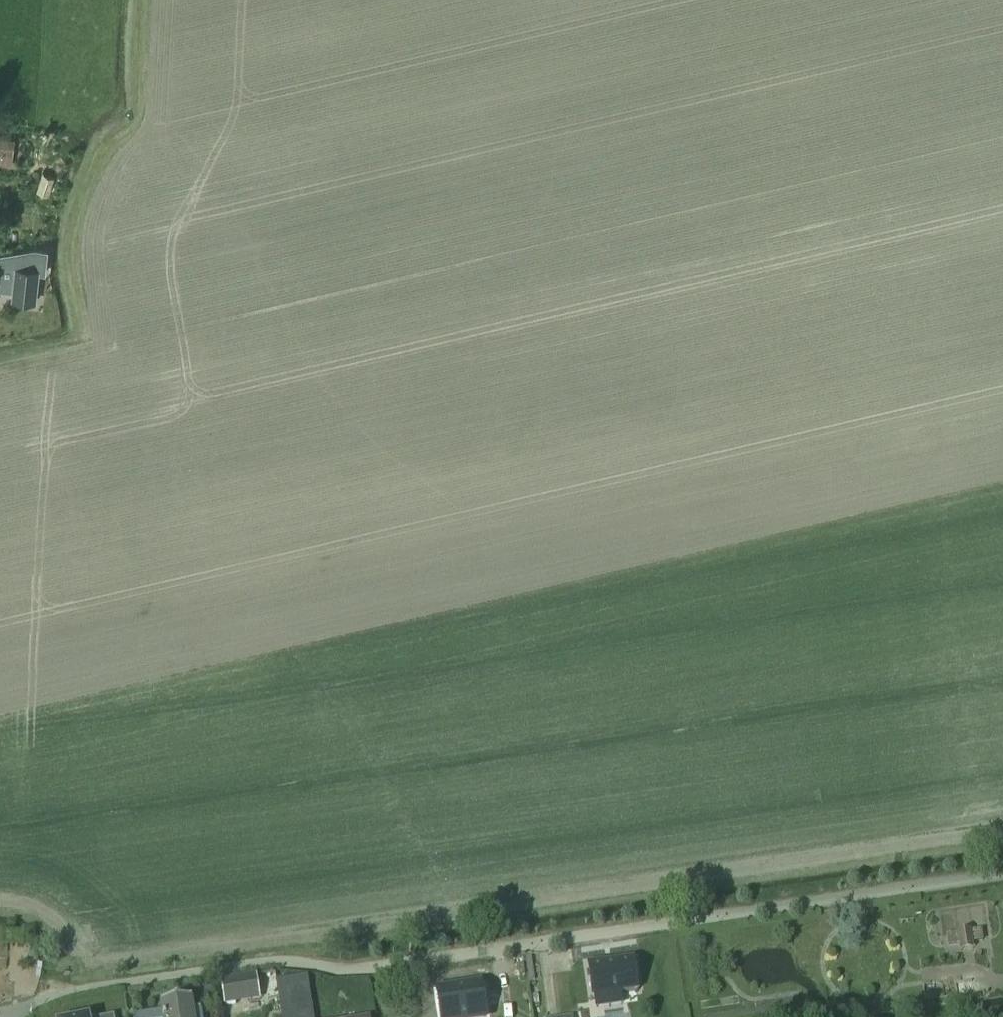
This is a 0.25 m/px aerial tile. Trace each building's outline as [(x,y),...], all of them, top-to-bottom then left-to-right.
[(0,138),(0,152),(13,153),(15,140),(0,138)] [(0,258),(0,289),(14,291),(13,298),(14,298),(35,301),(38,272),(39,272),(44,272),(47,251),(34,250),(0,256),(0,258)] [(604,962),(588,964),(593,998),(595,998),(621,994),(638,991),(634,959),(604,963),(604,962)] [(221,981),(224,1005),(237,1003),(236,995),(248,994),(247,988),(258,986),(257,975),(221,981)] [(307,979),(278,983),(284,1016),(313,1016),(307,979)] [(438,992),(442,1016),(485,1016),(480,986),(438,992)] [(200,1008),(201,1008),(200,1006),(193,1008),(192,1001),(192,1000),(161,1004),(161,1006),(162,1006),(163,1012),(134,1016),(132,1016),(201,1016),(200,1008)]
